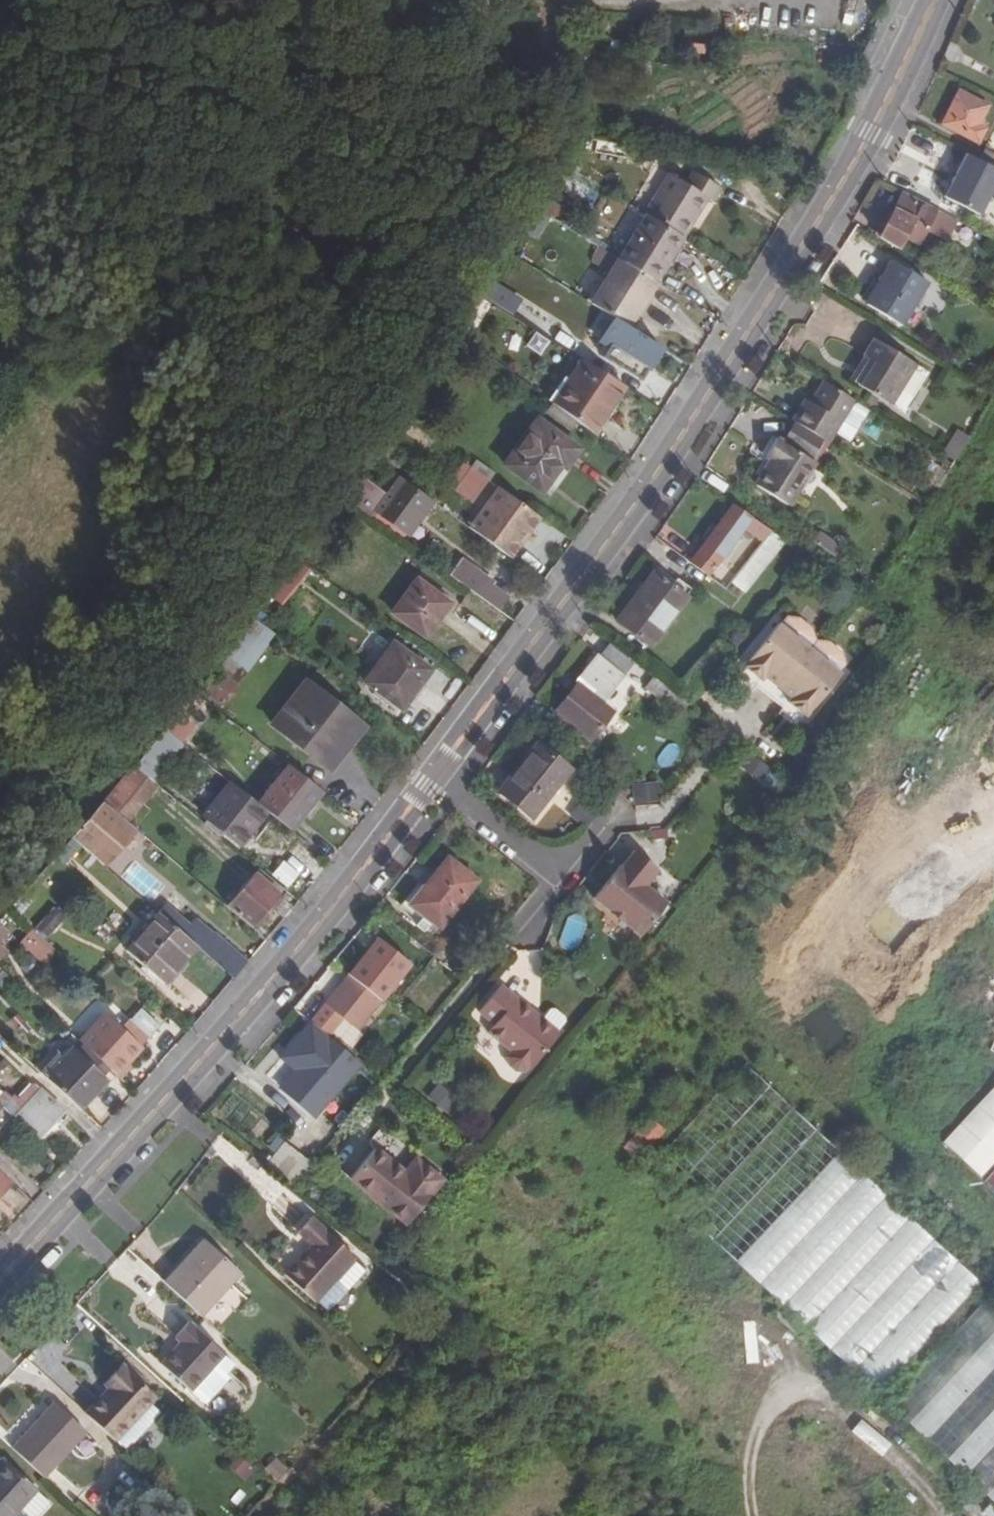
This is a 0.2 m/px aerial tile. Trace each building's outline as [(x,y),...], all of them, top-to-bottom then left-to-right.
[(501,0),(475,0),(496,10),(501,0)] [(979,124),(988,106),(959,90),(942,122),(979,142),(986,128),(979,124)] [(929,139),(930,138),(913,130),(902,156),(953,178),(964,153),(929,139)] [(985,148),(979,159),(993,167),(993,153),(985,148)] [(993,186),(993,167),(979,159),(967,153),(944,195),(979,214),(993,186)] [(645,216),(683,239),(708,199),(712,201),(720,189),(694,172),(685,184),(670,176),(645,216)] [(935,212),(902,195),(885,227),(918,245),(935,212)] [(655,283),(683,239),(645,216),(618,260),(655,283)] [(520,241),(511,253),(531,268),(540,255),(520,241)] [(655,283),(618,260),(589,305),(603,313),(628,328),(655,283)] [(927,284),(891,262),(878,284),(883,286),(870,307),(902,326),(927,284)] [(513,314),(521,298),(490,284),(483,300),(513,314)] [(658,346),(628,328),(603,313),(583,344),(638,378),(658,346)] [(869,367),(857,387),(888,406),(912,367),(874,343),(861,362),(869,367)] [(594,434),(625,388),(581,361),(568,382),(575,387),(560,410),(594,434)] [(869,367),(861,362),(849,382),(857,387),(869,367)] [(797,423),(828,441),(830,443),(854,403),(822,383),(810,402),(806,409),(801,407),(793,420),(797,423)] [(806,409),(810,402),(806,401),(801,407),(806,409)] [(565,470),(579,451),(538,420),(505,466),(541,492),(559,467),(565,470)] [(828,441),(797,423),(783,443),(813,464),(828,441)] [(953,464),(966,443),(957,438),(944,459),(953,464)] [(813,464),(783,443),(778,440),(756,471),(765,477),(759,486),(788,507),(817,466),(813,464)] [(472,503),(488,481),(470,468),(454,491),(472,503)] [(430,500),(399,477),(384,497),(363,482),(348,502),(369,517),(374,511),(407,533),(430,500)] [(498,489),(468,528),(510,559),(540,519),(498,489)] [(732,583),(738,575),(720,562),(745,528),(764,542),(771,533),(732,507),(690,564),(726,590),(732,583)] [(743,591),(782,541),(771,533),(764,542),(738,575),(732,583),(743,591)] [(782,541),(743,591),(747,594),(787,544),(782,541)] [(281,607),(309,570),(290,556),(261,593),(281,607)] [(480,582),(481,581),(456,565),(448,577),(472,594),(480,582)] [(687,597),(651,572),(615,622),(651,648),(687,597)] [(424,638),(449,604),(417,580),(392,615),(424,638)] [(480,582),(472,594),(496,612),(505,599),(480,582)] [(788,704),(806,718),(841,675),(809,650),(778,624),(743,667),(760,681),(761,681),(764,678),(778,689),(791,699),(788,704)] [(402,710),(430,671),(392,644),(364,682),(402,710)] [(598,657),(577,684),(578,685),(572,694),(557,713),(593,741),(614,713),(603,705),(624,678),(598,657)] [(221,706),(237,686),(218,672),(203,691),(221,706)] [(646,691),(656,678),(653,676),(643,688),(646,691)] [(679,696),(656,678),(646,691),(670,708),(679,696)] [(578,685),(577,684),(573,681),(567,690),(572,694),(578,685)] [(326,769),(360,726),(304,684),(272,726),(326,769)] [(165,727),(181,741),(193,728),(176,714),(165,727)] [(672,767),(677,746),(663,743),(658,763),(672,767)] [(568,770),(537,746),(499,793),(531,817),(568,770)] [(257,805),(291,832),(321,792),(287,765),(257,805)] [(134,766),(102,803),(128,824),(160,788),(134,766)] [(658,781),(631,783),(633,805),(659,803),(658,781)] [(257,805),(230,784),(205,817),(234,838),(257,805)] [(71,837),(82,846),(104,867),(136,831),(128,824),(102,803),(71,837)] [(65,866),(82,846),(71,837),(54,857),(65,866)] [(658,870),(633,851),(621,867),(620,866),(594,900),(641,937),(667,903),(645,886),(658,870)] [(297,883),(305,864),(284,857),(277,875),(297,883)] [(434,925),(472,878),(447,858),(423,890),(411,906),(432,922),(434,925)] [(250,929),(279,894),(254,872),(224,907),(250,929)] [(472,878),(434,925),(440,929),(477,881),(472,878)] [(426,928),(432,922),(411,906),(423,890),(418,887),(401,908),(426,928)] [(232,978),(247,961),(213,933),(212,935),(192,920),(187,925),(163,906),(156,912),(158,914),(196,947),(232,978)] [(52,938),(62,916),(47,909),(37,931),(52,938)] [(196,947),(158,914),(125,951),(164,985),(196,947)] [(45,966),(57,950),(29,930),(17,946),(45,966)] [(379,939),(325,1004),(356,1030),(409,964),(379,939)] [(501,983),(478,1010),(494,1022),(488,1031),(511,1050),(507,1055),(510,1065),(516,1069),(526,1070),(530,1064),(532,1065),(560,1030),(559,1029),(543,1017),(538,1013),(535,1017),(514,1000),(517,996),(501,983)] [(550,1008),(543,1017),(559,1029),(566,1020),(566,1015),(555,1007),(550,1008)] [(128,1020),(149,1039),(160,1026),(140,1009),(128,1020)] [(149,1039),(128,1020),(120,1028),(102,1014),(78,1040),(83,1045),(108,1068),(115,1075),(149,1039)] [(99,1077),(108,1068),(83,1045),(75,1054),(70,1050),(62,1058),(56,1053),(38,1072),(78,1109),(105,1081),(99,1077)] [(293,1099),(328,1057),(316,1047),(280,1089),(293,1099)] [(309,1112),(343,1070),(328,1057),(293,1099),(309,1112)] [(343,1070),(309,1112),(314,1117),(349,1075),(343,1070)] [(427,1100),(441,1107),(450,1091),(437,1083),(427,1100)] [(37,1140),(63,1111),(39,1089),(13,1118),(37,1140)] [(649,1149),(665,1132),(649,1118),(634,1135),(649,1149)] [(292,1186),(311,1163),(285,1143),(267,1165),(292,1186)] [(405,1171),(376,1148),(350,1179),(406,1225),(443,1179),(423,1164),(412,1177),(405,1171)] [(979,1284),(838,1153),(736,1263),(877,1394),(979,1284)] [(416,1157),(405,1171),(412,1177),(423,1164),(416,1157)] [(993,1191),(993,1173),(985,1183),(993,1191)] [(352,1257),(309,1216),(294,1230),(310,1244),(283,1272),(311,1299),(352,1257)] [(200,1316),(239,1274),(203,1241),(163,1283),(200,1316)] [(990,1294),(887,1404),(993,1503),(993,1298),(990,1294)] [(179,1345),(160,1365),(189,1391),(222,1356),(188,1325),(173,1339),(179,1345)] [(70,1364),(53,1375),(77,1410),(94,1398),(70,1364)] [(114,1442),(156,1398),(125,1369),(109,1386),(113,1390),(87,1416),(114,1442)] [(1,1438),(11,1447),(49,1404),(39,1395),(1,1438)] [(45,1479),(86,1435),(54,1405),(13,1449),(45,1479)] [(39,1493),(7,1464),(0,1471),(0,1515),(17,1515),(39,1493)]
